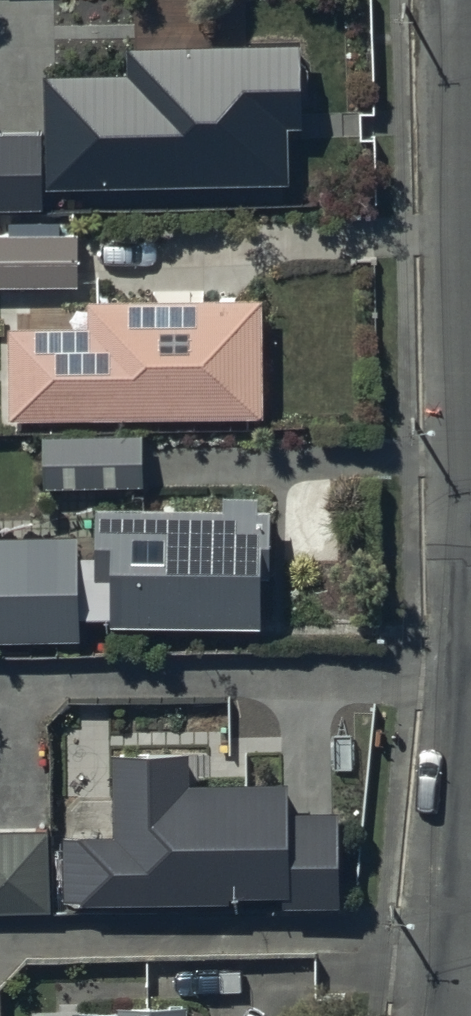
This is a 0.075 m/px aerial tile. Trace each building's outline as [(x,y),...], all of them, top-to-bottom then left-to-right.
[(43,80),(45,192),(288,186),(287,131),(301,131),(300,47),(129,51),(130,78),(43,80)] [(39,213),(38,132),(0,132),(0,141),(0,213),(39,213)] [(71,239),(71,215),(39,216),(39,239),(0,239),(0,291),(77,291),(76,239),(71,239)] [(262,305),(234,305),(234,299),(219,299),(219,305),(88,306),(88,333),(5,334),(5,424),(263,424),(262,305)] [(41,440),(42,492),(144,489),(142,437),(41,440)] [(147,514),(93,514),(93,587),(108,587),(108,632),(176,632),(176,639),(194,639),(194,632),(258,632),(258,583),(268,583),(268,516),(255,516),(255,502),(221,502),(221,514),(161,514),(161,505),(147,505),(147,514)] [(0,541),(0,645),(80,644),(78,539),(0,541)] [(282,899),(282,911),(340,910),(338,813),(290,814),(289,784),(190,786),(189,755),(110,757),(112,840),(66,841),(68,910),(229,906),(229,901),(282,899)] [(47,914),(45,831),(0,832),(0,916),(47,914)] [(183,1006),(129,1008),(129,1013),(81,1014),(81,1015),(184,1015),(183,1006)]
